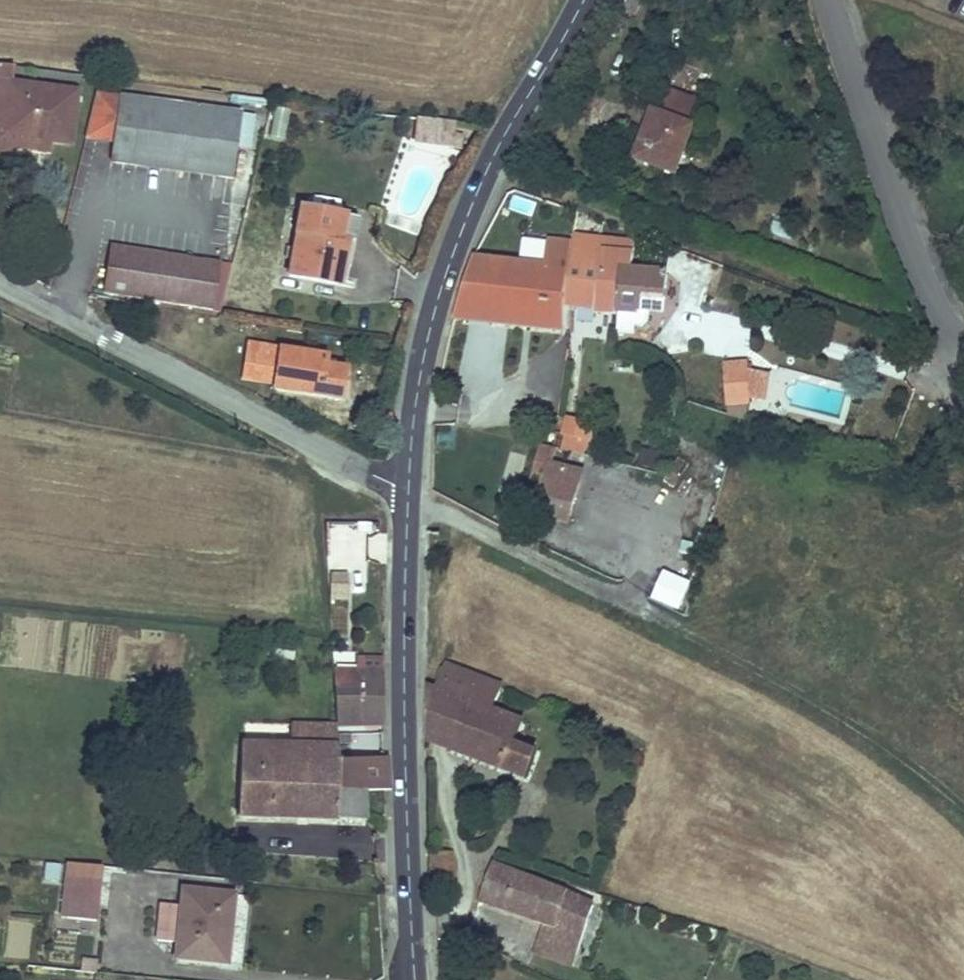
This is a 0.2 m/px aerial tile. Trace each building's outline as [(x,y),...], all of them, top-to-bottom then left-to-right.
[(643,0),(613,0),(607,11),(635,15),(643,0)] [(13,81),(14,71),(15,66),(0,64),(0,152),(10,153),(11,147),(50,152),(52,143),(70,145),(78,89),(13,81)] [(79,75),(15,66),(14,71),(79,80),(79,75)] [(663,88),(654,112),(693,127),(701,102),(663,88)] [(234,117),(101,101),(88,146),(112,148),(110,168),(227,182),(234,117)] [(654,112),(637,158),(676,173),(693,127),(654,112)] [(416,117),(412,145),(450,150),(454,123),(416,117)] [(302,209),(288,206),(281,235),(296,238),(302,209)] [(349,217),(302,209),(296,238),(290,279),(337,287),(344,242),(344,241),(348,223),(348,222),(349,217)] [(606,229),(578,221),(573,245),(570,267),(618,274),(619,268),(631,269),(635,241),(606,239),(606,229)] [(356,224),(348,223),(344,241),(353,242),(356,224)] [(542,266),(499,259),(487,318),(561,328),(566,293),(570,267),(573,245),(550,240),(542,266)] [(213,261),(109,245),(102,292),(205,308),(213,261)] [(462,285),(454,314),(487,318),(499,259),(471,254),(462,285)] [(615,309),(618,274),(570,267),(566,293),(573,294),(572,303),(615,309)] [(631,269),(619,268),(618,274),(615,309),(613,335),(635,335),(639,311),(664,313),(665,304),(668,282),(646,278),(645,274),(631,269)] [(678,284),(668,282),(665,304),(674,306),(678,284)] [(327,354),(253,342),(249,354),(246,375),(278,379),(277,385),(341,396),(345,367),(326,364),(327,354)] [(742,354),(722,356),(727,397),(747,395),(746,391),(743,364),(742,354)] [(772,371),(743,364),(746,391),(767,395),(772,371)] [(590,444),(594,424),(566,418),(561,437),(564,438),(589,443),(590,444)] [(586,457),(589,443),(564,438),(561,451),(586,457)] [(569,520),(580,475),(547,468),(550,452),(535,448),(528,481),(543,483),(537,513),(569,520)] [(337,532),(326,534),(327,547),(338,546),(337,532)] [(565,542),(561,553),(615,574),(619,563),(565,542)] [(665,553),(654,584),(678,593),(689,561),(665,553)] [(347,600),(347,574),(327,575),(328,601),(347,600)] [(503,687),(447,664),(437,689),(465,701),(493,712),(503,687)] [(382,665),(333,665),(334,684),(335,721),(382,721),(382,665)] [(428,685),(428,743),(446,750),(465,701),(437,689),(428,685)] [(446,750),(527,781),(538,756),(516,747),(525,724),(493,712),(465,701),(446,750)] [(335,721),(289,721),(289,743),(337,744),(335,721)] [(289,743),(243,740),(240,796),(238,809),(369,818),(369,812),(384,813),(393,813),(391,788),(337,787),(338,758),(337,744),(289,743)] [(382,757),(338,758),(337,787),(391,788),(391,758),(382,757)] [(454,878),(455,848),(433,848),(433,878),(454,878)] [(593,903),(491,863),(479,898),(542,921),(531,951),(569,971),(593,903)] [(105,878),(70,874),(65,914),(101,917),(105,878)] [(226,965),(236,892),(188,888),(186,909),(164,908),(159,942),(182,943),(181,959),(226,965)]
